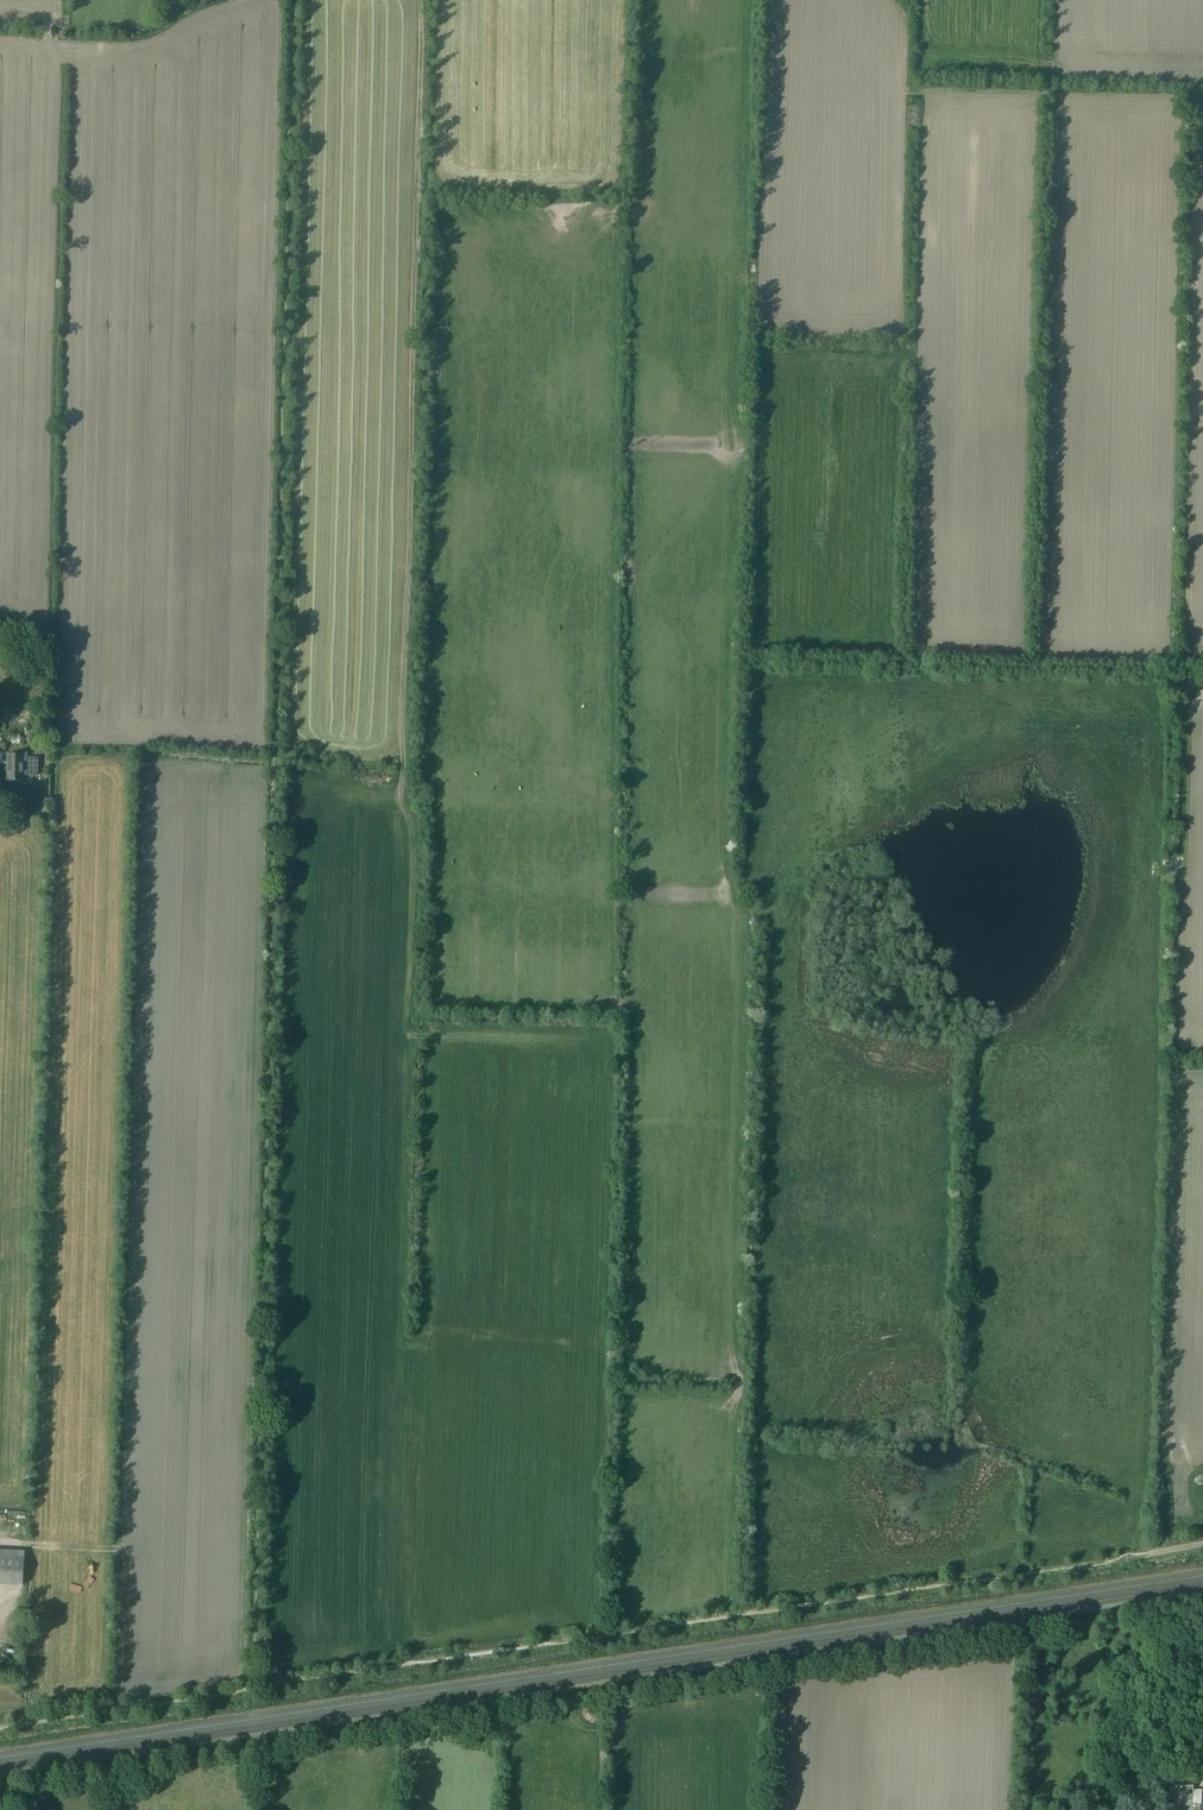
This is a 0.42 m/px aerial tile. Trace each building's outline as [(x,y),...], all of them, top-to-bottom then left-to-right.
[(7,769),(2,769),(2,781),(21,781),(24,782),(24,776),(37,776),(37,759),(28,759),(28,754),(15,753),(15,756),(7,756),(7,769)] [(26,1549),(0,1548),(0,1583),(25,1583),(26,1549)] [(1175,1792),(1193,1792),(1193,1780),(1175,1780),(1175,1787),(1171,1787),(1171,1791),(1175,1791),(1175,1792)]
